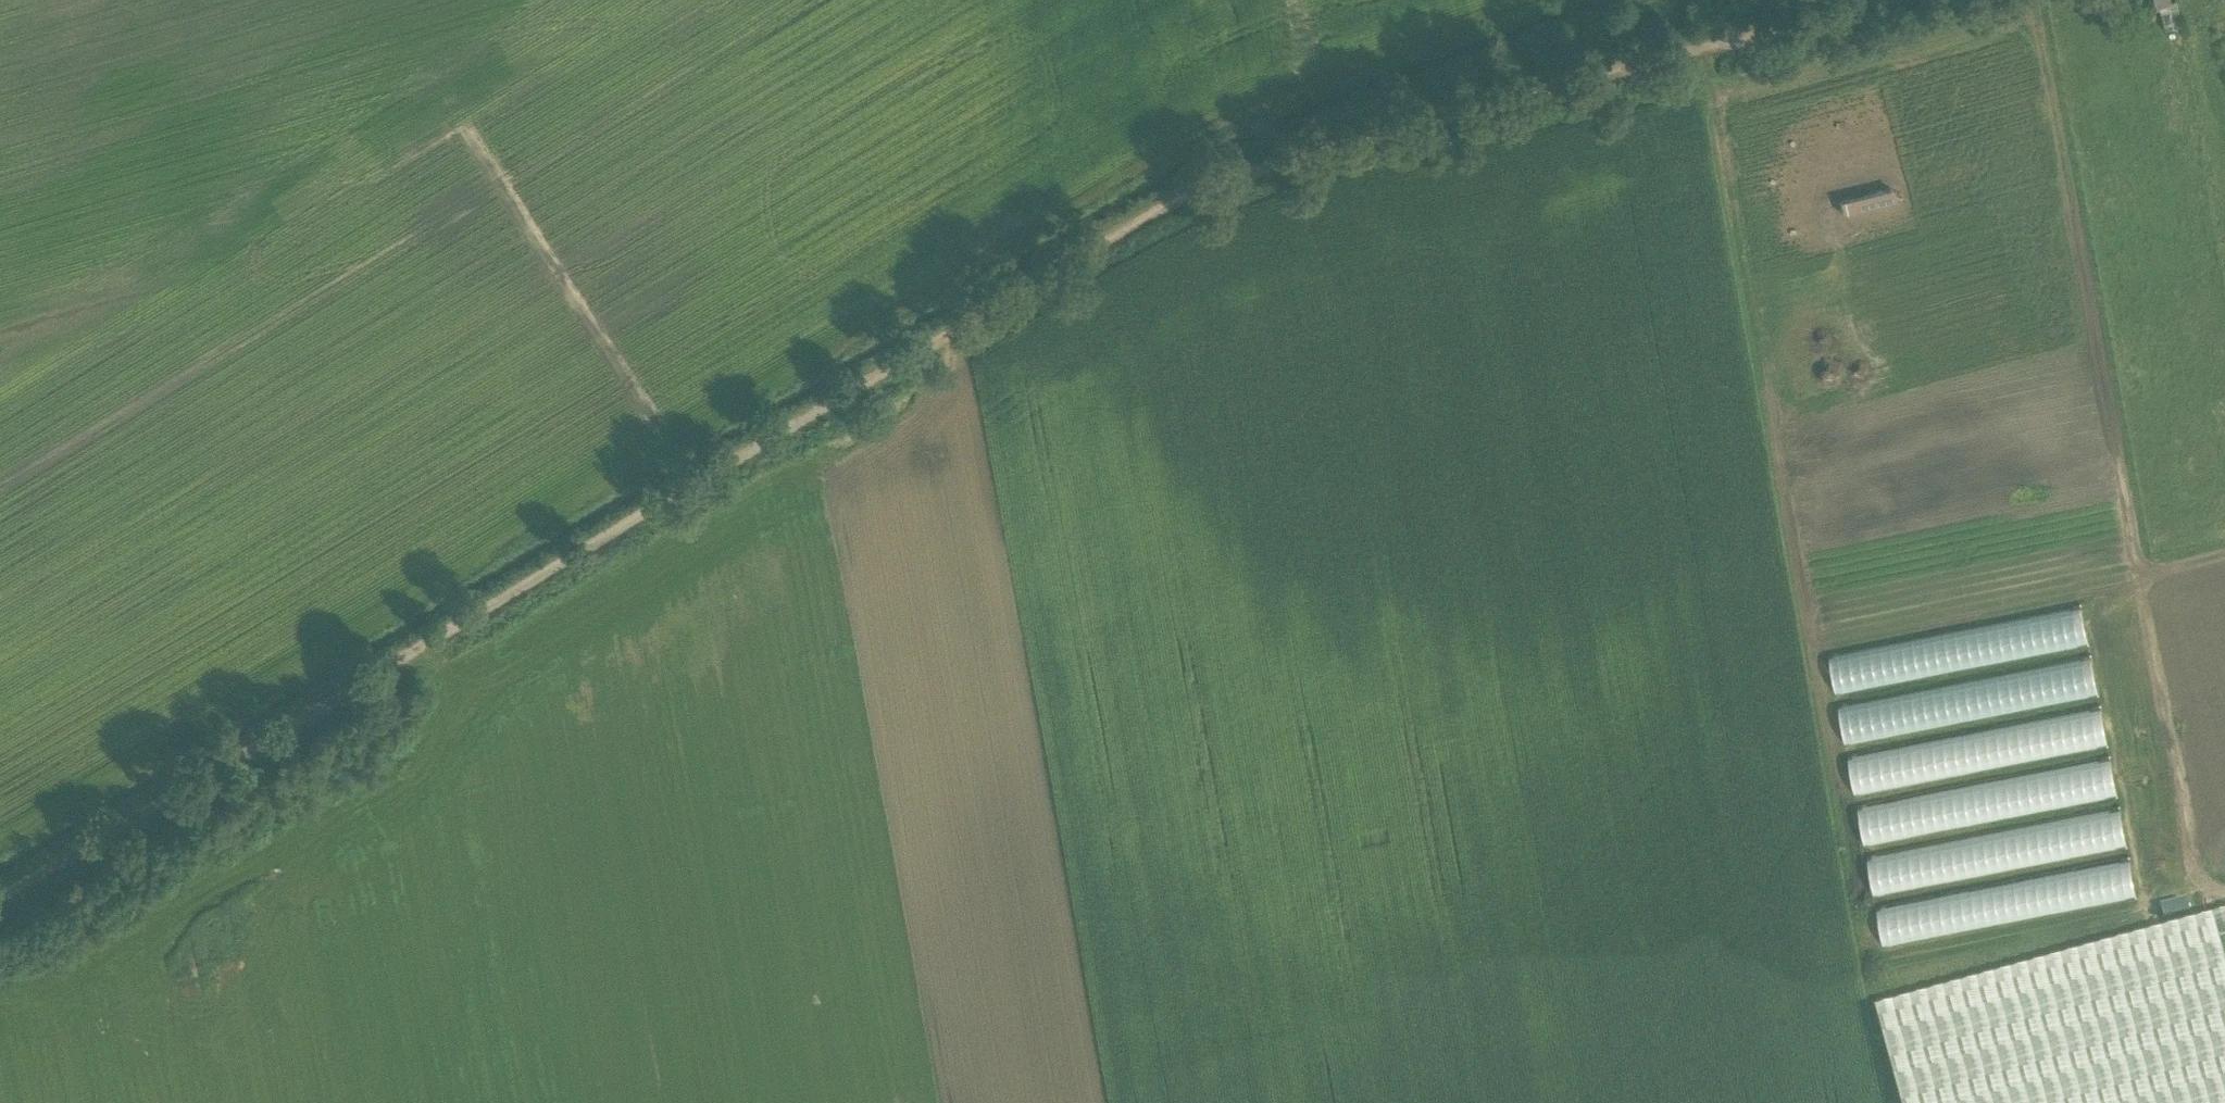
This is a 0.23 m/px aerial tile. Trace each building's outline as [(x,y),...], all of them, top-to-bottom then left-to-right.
[(2142,8),(2167,1),(2167,0),(2140,0),(2142,8)] [(2004,909),(1965,918),(1968,930),(2007,921),(2004,909)] [(1875,1011),(1900,1102),(2224,1102),(2224,916),(1875,1011)]
